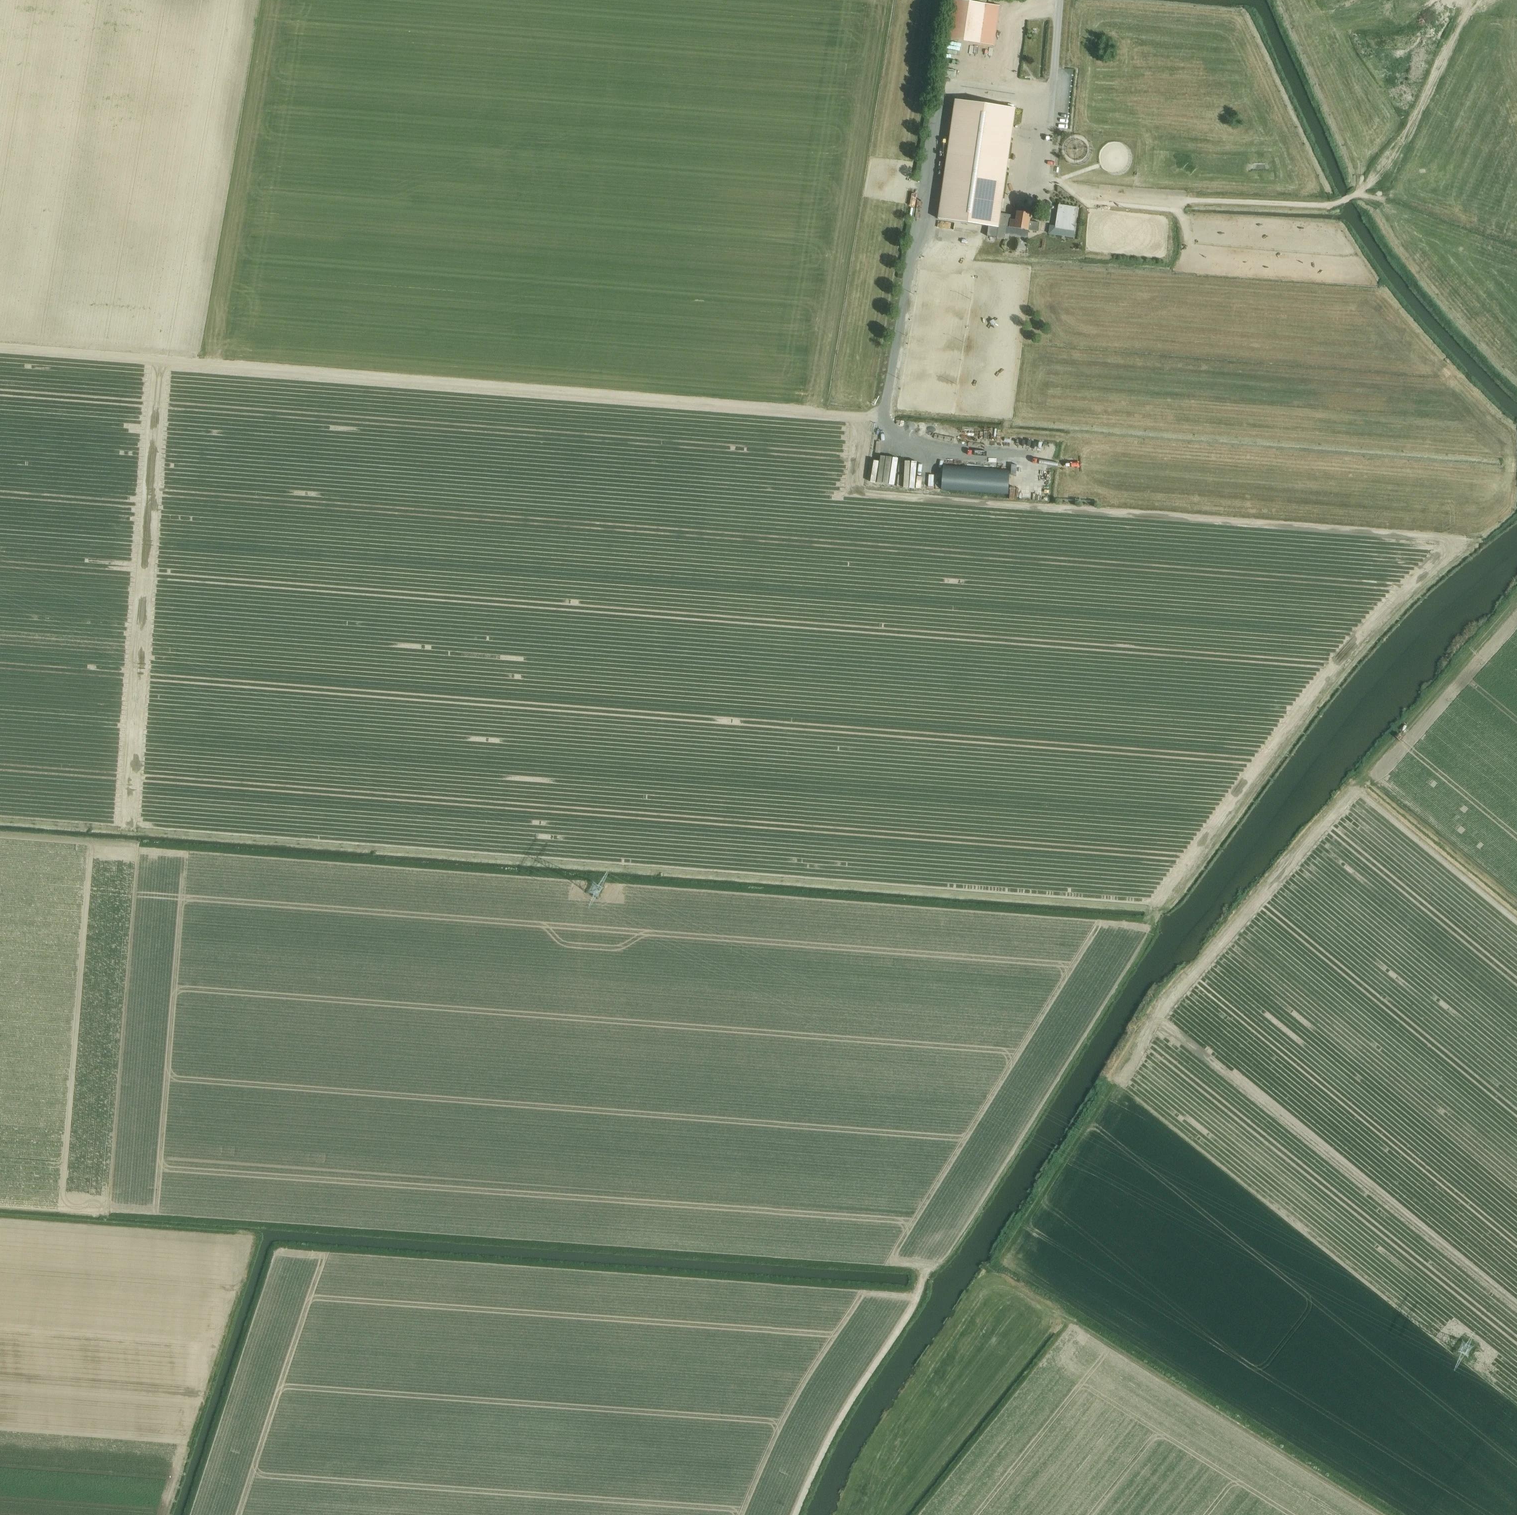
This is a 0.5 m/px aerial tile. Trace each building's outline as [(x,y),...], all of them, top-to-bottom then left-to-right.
[(948,39),(980,44),(986,4),(958,0),(954,0),(948,39)] [(956,100),(939,219),(989,226),(987,236),(997,238),(999,225),(1038,232),(1040,223),(1030,221),(1031,214),(1018,211),(1017,216),(1000,214),(1016,109),(956,100)] [(1059,205),(1055,229),(1075,232),(1079,208),(1059,205)] [(943,465),(942,490),(1008,495),(1010,470),(943,465)]
